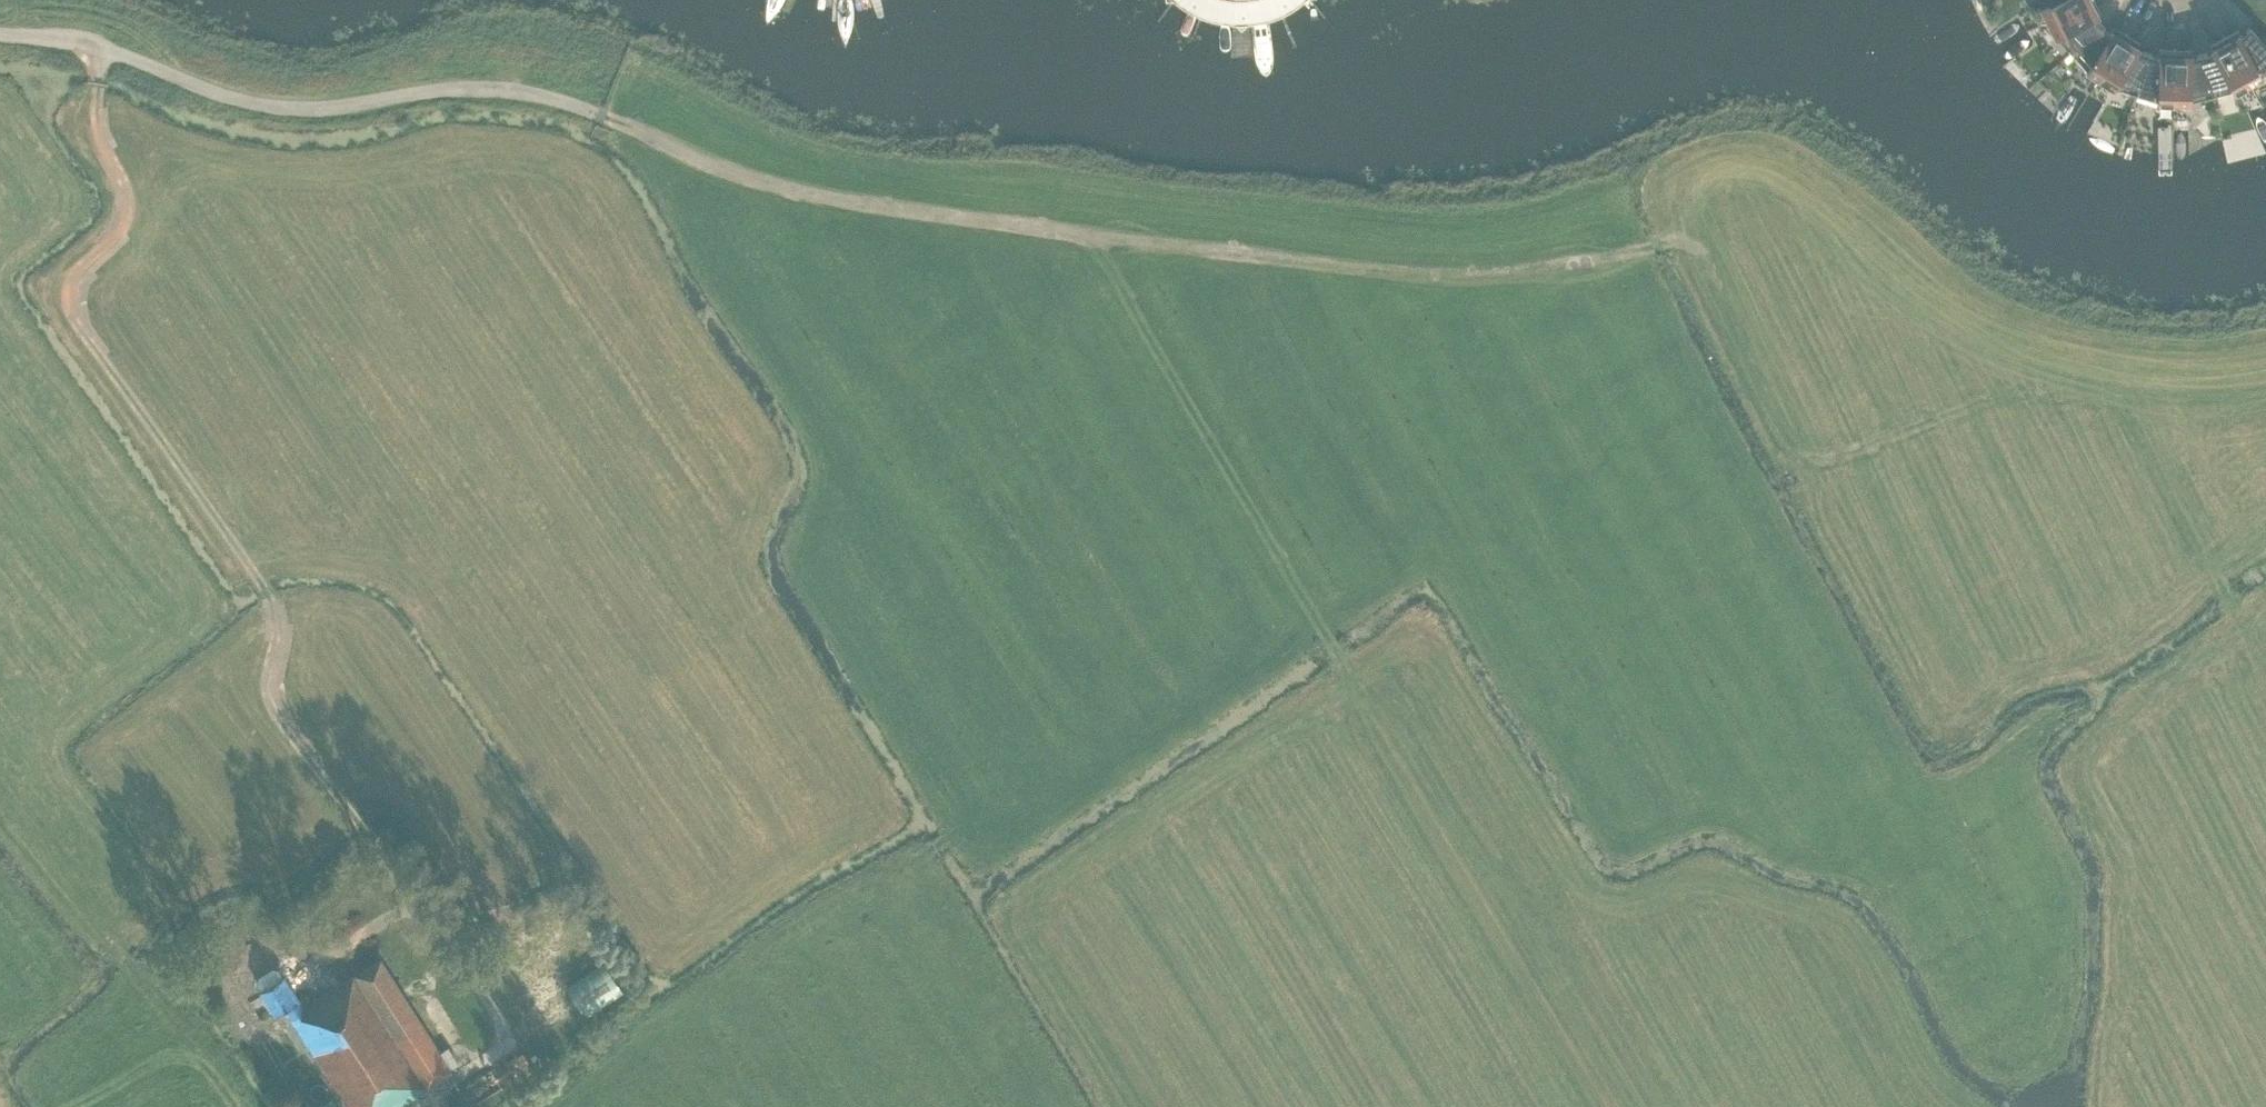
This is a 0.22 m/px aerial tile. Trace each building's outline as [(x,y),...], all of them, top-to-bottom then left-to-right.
[(1201,2),(1208,4),(1214,6),(1221,8),(1228,9),(1234,9),(1241,9),(1248,9),(1255,8),(1261,7),(1268,5),(1274,2),(1280,0),(1196,0),(1201,2)] [(2087,0),(2039,0),(2040,5),(2047,20),(2087,0)] [(2102,23),(2094,14),(2100,11),(2094,0),(2087,0),(2047,20),(2055,34),(2070,51),(2102,23)] [(2099,77),(2127,34),(2113,25),(2109,31),(2102,23),(2070,51),(2086,68),(2099,77)] [(2248,81),(2262,73),(2265,69),(2265,36),(2263,33),(2259,36),(2250,26),(2241,35),(2238,29),(2223,37),(2248,81)] [(2135,92),(2147,52),(2137,48),(2140,43),(2127,34),(2099,77),(2113,85),(2135,92)] [(2234,89),(2248,81),(2223,37),(2209,45),(2213,51),(2202,53),(2212,94),(2234,89)] [(2173,99),(2175,49),(2159,48),(2158,55),(2147,52),(2135,92),(2157,99),(2173,99)] [(2212,94),(2202,53),(2191,56),(2191,49),(2175,49),(2173,99),(2189,100),(2212,94)] [(383,958),(313,1001),(308,993),(301,997),(287,973),(286,974),(281,966),(275,965),(261,974),(259,979),(264,987),(263,987),(277,1012),(287,1006),(348,1106),(395,1106),(453,1072),(383,958)] [(331,1098),(316,1106),(337,1106),(331,1098)]
